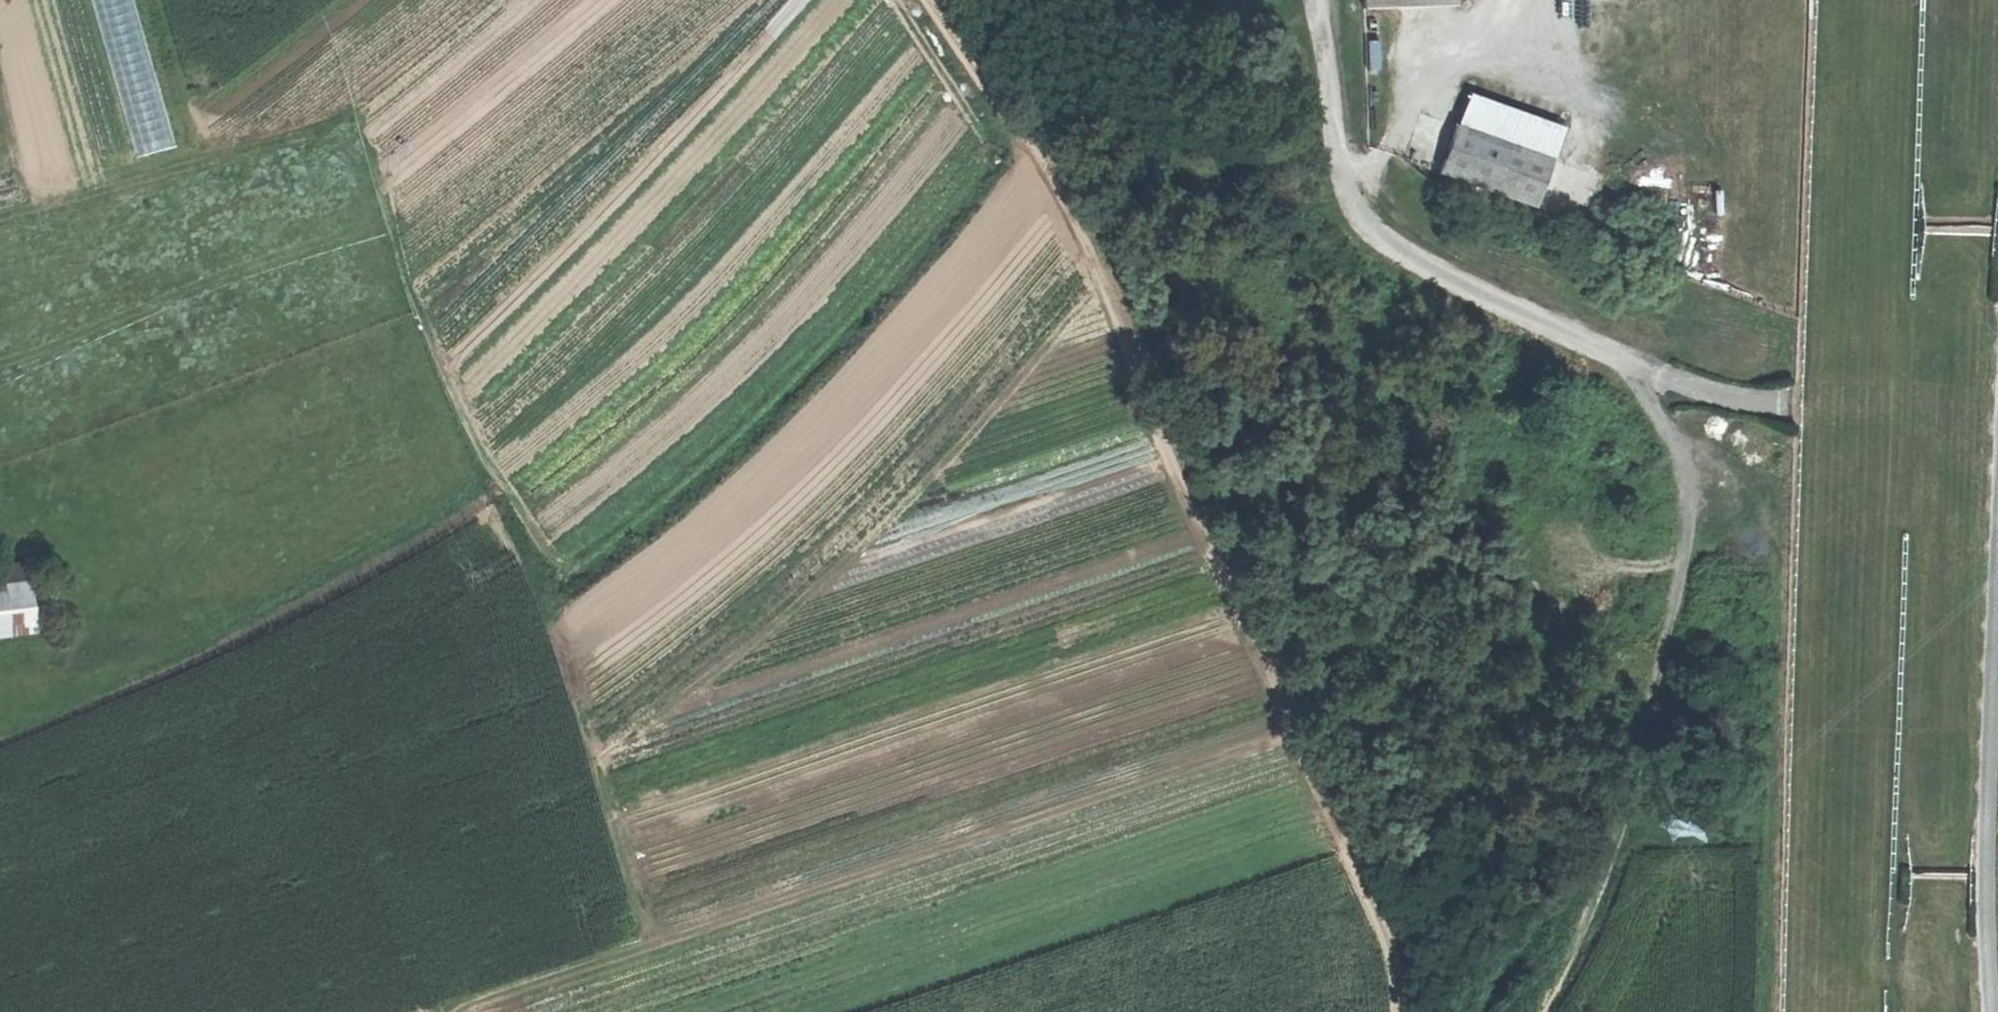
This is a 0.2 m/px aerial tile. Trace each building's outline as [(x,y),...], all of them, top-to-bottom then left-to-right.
[(137,157),(176,146),(134,0),(91,0),(137,157)] [(1467,95),(1456,124),(1550,158),(1561,128),(1467,95)] [(1550,158),(1456,124),(1440,172),(1533,205),(1550,158)] [(27,588),(0,592),(0,639),(33,634),(27,588)]
